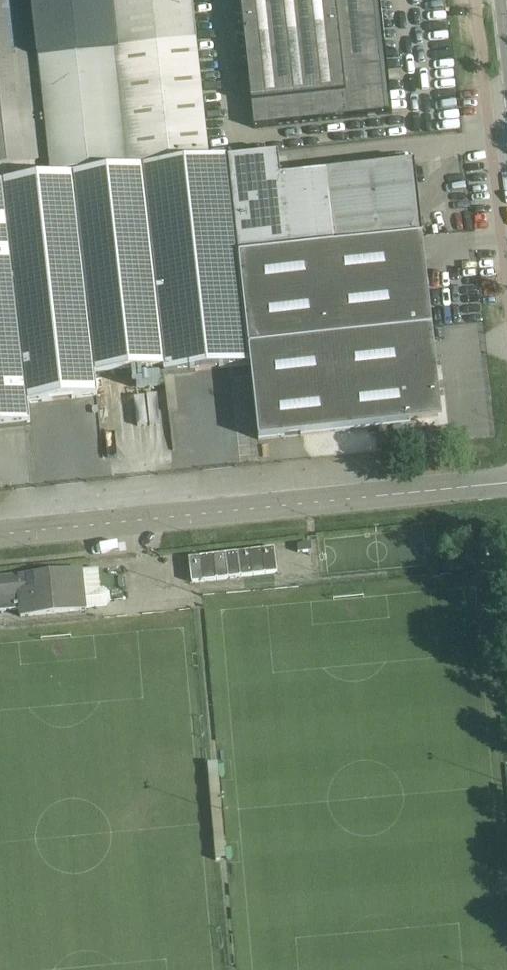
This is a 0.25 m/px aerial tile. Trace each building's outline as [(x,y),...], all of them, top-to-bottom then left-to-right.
[(47,162),(30,0),(0,0),(0,167),(47,162)] [(168,165),(210,160),(192,0),(112,0),(117,51),(113,51),(113,53),(38,60),(50,175),(130,167),(130,169),(143,168),(142,167),(168,164),(168,165)] [(374,17),(372,0),(241,0),(244,31),(374,17)] [(374,17),(244,31),(255,129),(366,116),(386,114),(385,112),(384,112),(374,17)] [(229,160),(239,257),(334,246),(326,173),(280,177),(278,154),(229,160)] [(239,257),(228,159),(210,160),(168,165),(143,168),(130,169),(76,175),(0,183),(0,427),(30,423),(27,403),(97,396),(95,376),(163,368),(164,374),(251,365),(239,257)] [(423,237),(414,163),(326,173),(334,246),(422,237),(423,237)] [(334,246),(239,257),(259,440),(443,419),(422,237),(334,246)] [(488,544),(495,543),(493,529),(481,531),(483,545),(488,544)] [(188,558),(192,582),(245,576),(277,573),(274,548),(188,558)] [(82,569),(0,577),(0,611),(20,609),(21,617),(86,610),(86,608),(89,608),(106,606),(110,600),(109,593),(104,588),(100,589),(98,569),(82,571),(82,569)]
